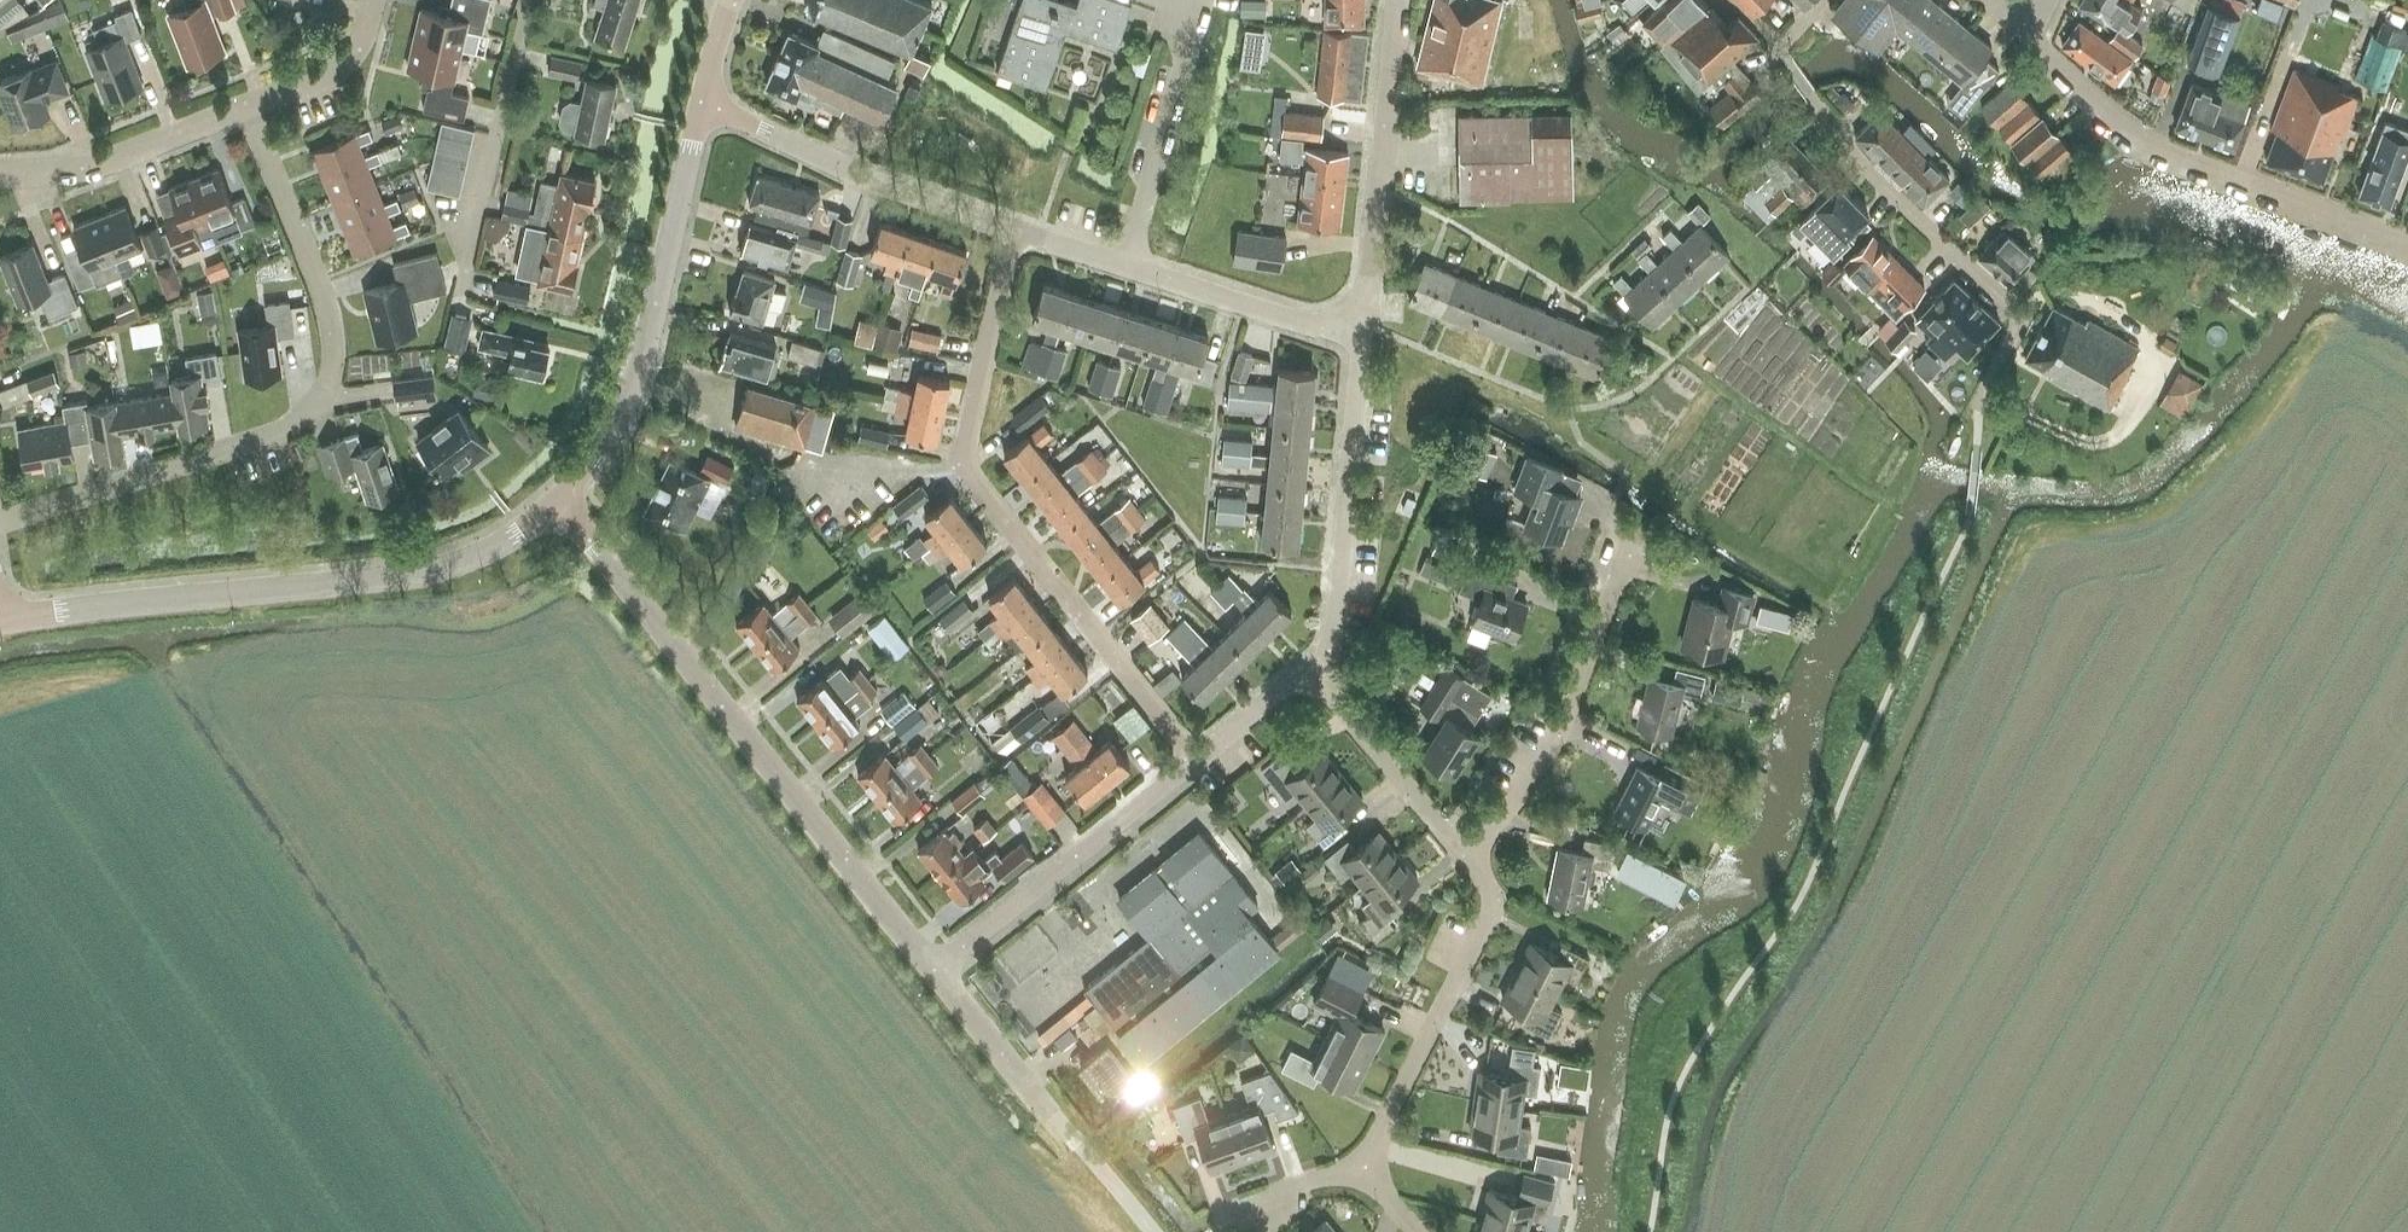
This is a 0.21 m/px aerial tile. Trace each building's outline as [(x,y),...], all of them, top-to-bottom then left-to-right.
[(0,5),(0,26),(25,7),(20,0),(7,0),(0,5)] [(188,8),(171,14),(191,65),(223,52),(210,17),(219,14),(220,16),(236,10),(235,8),(246,3),(245,0),(185,0),(188,8)] [(422,9),(415,38),(462,49),(467,29),(483,33),(488,14),(492,0),(452,0),(448,15),(422,9)] [(639,0),(596,0),(595,5),(605,8),(596,36),(625,45),(639,0)] [(806,2),(805,4),(807,5),(823,11),(823,12),(825,12),(840,18),(840,19),(842,20),(842,19),(858,25),(857,26),(859,27),(860,26),(875,33),(877,34),(877,33),(912,48),(919,31),(920,31),(921,30),(920,29),(925,17),(926,18),(926,16),(925,16),(932,0),(807,0),(806,2)] [(1124,0),(1079,0),(1077,4),(1065,0),(1022,0),(998,71),(1047,88),(1067,30),(1117,48),(1132,3),(1124,0)] [(1242,0),(1241,0),(1238,15),(1258,20),(1261,5),(1242,0)] [(1325,25),(1364,26),(1365,0),(1326,0),(1325,25)] [(1418,65),(1482,83),(1502,2),(1495,0),(1435,0),(1418,65)] [(1604,15),(1601,0),(1599,0),(1578,4),(1581,19),(1604,15)] [(1633,16),(1649,0),(1618,0),(1633,16)] [(1709,6),(1703,0),(1667,0),(1643,22),(1663,44),(1709,6)] [(1758,6),(1764,0),(1742,0),(1753,11),(1758,6)] [(1836,16),(1874,47),(1892,24),(1911,0),(1850,0),(1836,16)] [(1934,0),(1911,0),(1892,24),(1963,82),(1947,102),(1963,115),(1999,70),(1984,57),(1992,47),(1934,0)] [(2079,4),(2117,28),(2110,38),(2135,56),(2144,44),(2127,31),(2142,9),(2129,0),(2082,0),(2079,4)] [(2241,0),(2209,0),(2187,60),(2220,72),(2245,2),(2241,0)] [(1660,47),(1679,69),(1698,91),(1712,79),(1718,86),(1723,82),(1731,91),(1709,109),(1723,125),(1762,94),(1751,81),(1743,71),(1744,71),(1733,60),(1759,37),(1738,17),(1727,27),(1709,6),(1663,44),(1660,47)] [(41,9),(22,20),(28,35),(48,27),(41,9)] [(142,34),(132,9),(115,15),(117,20),(94,29),(100,45),(87,50),(106,98),(143,84),(126,41),(142,34)] [(2132,59),(2080,21),(2062,45),(2115,83),(2132,59)] [(1621,24),(1608,33),(1613,39),(1615,37),(1625,30),(1621,24)] [(1247,28),(1245,41),(1264,44),(1266,31),(1247,28)] [(1361,99),(1368,33),(1325,28),(1318,94),(1361,99)] [(894,60),(825,29),(818,44),(819,45),(810,63),(823,69),(814,90),(827,95),(882,119),(897,85),(885,80),(894,60)] [(818,44),(790,31),(781,52),(779,51),(774,62),(776,63),(767,84),(796,97),(798,94),(822,105),(827,95),(814,90),(823,69),(810,63),(819,45),(818,44)] [(2386,89),(2401,46),(2372,35),(2356,78),(2386,89)] [(462,49),(415,38),(408,67),(436,74),(433,88),(429,87),(424,109),(464,118),(470,96),(451,92),(454,78),(455,78),(462,49)] [(930,59),(912,50),(904,67),(922,75),(930,59)] [(582,60),(553,53),(549,72),(578,78),(582,60)] [(67,90),(56,61),(32,71),(31,69),(0,81),(0,88),(16,128),(49,115),(43,99),(67,90)] [(2338,89),(2340,85),(2295,69),(2272,130),(2277,132),(2267,160),(2323,181),(2339,138),(2343,139),(2358,97),(2338,89)] [(2170,78),(2159,74),(2152,90),(2163,95),(2170,78)] [(616,86),(587,80),(585,91),(583,101),(571,99),(563,104),(559,121),(564,128),(576,131),(576,132),(605,138),(616,86)] [(1982,107),(1998,125),(2028,100),(2012,82),(1982,107)] [(2234,148),(2247,112),(2219,101),(2222,94),(2192,83),(2176,126),(2234,148)] [(916,98),(920,88),(910,84),(906,93),(916,98)] [(1844,91),(1833,101),(1843,112),(1854,102),(1844,91)] [(2029,102),(2000,127),(2011,140),(2041,115),(2029,102)] [(1321,138),(1324,116),(1285,111),(1284,122),(1283,134),(1321,138)] [(1856,136),(1877,157),(1902,131),(1881,111),(1856,136)] [(1574,198),(1571,114),(1459,116),(1462,201),(1574,198)] [(402,127),(398,115),(381,121),(386,133),(402,127)] [(2042,117),(2013,142),(2027,159),(2057,134),(2042,117)] [(442,121),(439,138),(472,145),(475,129),(442,121)] [(1272,121),(1270,136),(1283,137),(1283,134),(1284,122),(1272,121)] [(2386,121),(2372,159),(2359,194),(2389,205),(2402,170),(2407,154),(2407,129),(2386,121)] [(1903,182),(1928,157),(1918,147),(1924,140),(1908,125),(1902,131),(1877,157),(1903,182)] [(313,150),(324,177),(366,160),(365,156),(360,144),(373,139),(369,129),(356,134),(356,133),(313,150)] [(1830,180),(1809,158),(1789,136),(1761,162),(1773,174),(1757,189),(1754,186),(1744,196),(1768,219),(1794,196),(1803,206),(1830,180)] [(2057,183),(2081,162),(2059,136),(2029,161),(2042,176),(2047,172),(2057,183)] [(1304,176),(1345,181),(1349,153),(1303,148),(1304,139),(1282,137),(1280,158),(1306,161),(1304,176)] [(435,154),(468,162),(472,145),(439,138),(435,154)] [(366,160),(324,177),(334,202),(376,185),(369,166),(382,161),(378,151),(365,156),(366,160)] [(464,178),(468,162),(435,154),(431,171),(464,178)] [(1950,178),(1928,157),(1903,182),(1925,203),(1950,178)] [(219,241),(243,232),(242,229),(256,224),(245,197),(232,203),(219,169),(194,178),(203,201),(212,223),(219,241)] [(460,195),(464,178),(431,171),(427,187),(460,195)] [(542,180),(535,213),(552,217),(549,228),(584,235),(596,180),(561,173),(559,184),(542,180)] [(811,223),(820,194),(758,175),(749,204),(758,207),(755,218),(808,234),(811,223)] [(1342,209),(1345,181),(1304,176),(1301,203),(1306,204),(1304,223),(1330,226),(1333,207),(1342,209)] [(165,216),(180,254),(202,245),(203,248),(219,241),(212,223),(203,201),(194,178),(170,188),(178,210),(165,216)] [(1869,213),(1838,183),(1816,204),(1816,205),(1806,215),(1805,215),(1791,228),(1800,237),(1808,229),(1834,254),(1851,238),(1847,234),(1869,213)] [(376,185),(334,202),(345,228),(387,211),(388,214),(402,209),(398,199),(384,204),(376,185)] [(406,206),(421,201),(415,186),(400,192),(406,206)] [(534,193),(508,187),(501,218),(527,223),(534,193)] [(1975,195),(1969,187),(1954,199),(1963,209),(1975,195)] [(1989,212),(1974,198),(1960,212),(1975,227),(1989,212)] [(1711,214),(1699,201),(1688,211),(1700,224),(1711,214)] [(100,216),(123,274),(135,269),(129,254),(143,249),(126,206),(100,216)] [(393,226),(388,214),(387,211),(345,228),(355,254),(397,237),(397,236),(410,231),(406,221),(393,226)] [(849,245),(855,218),(839,214),(833,241),(849,245)] [(123,274),(100,216),(74,226),(85,255),(69,261),(79,288),(96,281),(98,285),(123,274)] [(886,272),(895,275),(910,231),(882,222),(871,251),(889,257),(884,271),(886,272)] [(776,232),(750,223),(741,252),(788,266),(795,244),(829,254),(832,243),(798,233),(799,232),(778,226),(776,232)] [(529,224),(519,272),(539,276),(537,283),(572,291),(584,235),(549,228),(529,224)] [(167,248),(157,225),(141,231),(151,255),(167,248)] [(1675,249),(1704,279),(1729,255),(1701,225),(1683,241),(1671,229),(1663,236),(1675,249)] [(1998,235),(1997,234),(1979,257),(2011,286),(2030,263),(2036,256),(2004,228),(1998,235)] [(1239,230),(1234,262),(1282,269),(1287,238),(1239,230)] [(910,231),(895,275),(906,279),(911,265),(928,271),(939,241),(910,231)] [(1925,287),(1899,261),(1873,234),(1850,258),(1844,263),(1854,273),(1850,278),(1858,287),(1863,282),(1896,316),(1925,287)] [(1652,245),(1645,237),(1631,249),(1638,257),(1652,245)] [(939,241),(928,271),(945,277),(940,291),(951,295),(956,281),(957,281),(967,251),(939,241)] [(48,281),(33,244),(1,257),(19,302),(40,294),(50,318),(79,306),(66,273),(48,281)] [(863,254),(847,249),(837,280),(854,285),(863,254)] [(1650,272),(1679,301),(1704,279),(1675,249),(1658,264),(1646,252),(1639,259),(1650,272)] [(216,276),(235,269),(228,251),(209,258),(216,276)] [(438,254),(438,253),(394,264),(394,265),(395,265),(400,283),(366,291),(378,340),(417,330),(409,300),(447,290),(447,289),(446,290),(437,254),(438,254)] [(1847,269),(1838,260),(1824,274),(1833,283),(1847,269)] [(1410,301),(1442,314),(1457,276),(1426,263),(1410,301)] [(738,289),(737,289),(730,311),(763,321),(768,307),(781,311),(786,293),(773,289),(776,280),(744,270),(738,289)] [(886,272),(881,288),(890,291),(895,275),(886,272)] [(1653,325),(1679,301),(1650,272),(1633,287),(1622,274),(1614,282),(1626,294),(1625,295),(1653,325)] [(167,282),(164,289),(168,297),(185,290),(180,276),(167,282)] [(1442,314),(1473,326),(1488,288),(1457,276),(1442,314)] [(531,285),(497,277),(493,295),(527,303),(531,285)] [(1965,320),(1981,303),(1954,278),(1922,313),(1916,319),(1934,336),(1935,336),(1940,330),(1942,332),(1959,314),(1965,320)] [(806,282),(800,300),(834,310),(836,292),(806,282)] [(1051,342),(1056,344),(1061,328),(1072,294),(1044,285),(1033,319),(1050,324),(1043,344),(1031,341),(1023,365),(1042,371),(1051,342)] [(1473,326),(1504,339),(1519,301),(1488,288),(1473,326)] [(197,294),(201,314),(217,311),(214,291),(205,292),(197,294)] [(1099,302),(1072,294),(1061,328),(1088,337),(1099,302)] [(132,298),(113,305),(120,322),(139,314),(132,298)] [(269,325),(239,330),(246,378),(282,373),(278,337),(309,333),(305,299),(266,304),(269,325)] [(1504,339),(1535,352),(1550,313),(1519,301),(1504,339)] [(1127,311),(1099,302),(1088,337),(1116,345),(1127,311)] [(1934,336),(1929,341),(1945,357),(1956,345),(1967,356),(2000,321),(1981,303),(1965,320),(1959,314),(1942,332),(1940,330),(1935,336),(1934,336)] [(2085,323),(2054,306),(2043,326),(2042,325),(2036,338),(2025,358),(2052,372),(2049,376),(2109,409),(2110,408),(2111,408),(2132,370),(2131,369),(2132,369),(2128,367),(2139,347),(2087,319),(2085,323)] [(45,326),(55,347),(93,328),(83,307),(45,326)] [(1154,320),(1127,311),(1116,345),(1143,354),(1154,320)] [(473,318),(452,313),(445,347),(466,351),(473,318)] [(1535,352),(1566,364),(1582,326),(1550,313),(1535,352)] [(1906,317),(1901,323),(1885,338),(1897,350),(1917,329),(1906,317)] [(1170,363),(1181,329),(1154,320),(1143,354),(1159,359),(1169,363),(1170,363)] [(880,322),(873,344),(898,351),(904,329),(880,322)] [(940,349),(943,333),(914,326),(911,343),(940,349)] [(1582,326),(1566,364),(1598,377),(1613,339),(1582,326)] [(1169,363),(1164,380),(1165,380),(1156,409),(1167,413),(1182,367),(1198,372),(1195,379),(1210,383),(1218,360),(1203,356),(1209,338),(1181,329),(1170,363),(1169,363)] [(544,376),(550,350),(531,346),(532,340),(484,330),(480,345),(511,352),(508,368),(544,376)] [(2168,331),(2165,336),(2159,348),(2172,355),(2182,339),(2168,331)] [(776,346),(731,332),(728,340),(727,339),(719,363),(767,377),(768,374),(771,375),(774,373),(777,364),(776,361),(772,360),(776,346)] [(817,363),(822,347),(794,339),(789,354),(817,363)] [(1069,348),(1056,344),(1051,342),(1042,371),(1060,377),(1069,348)] [(1917,358),(1914,367),(1920,372),(1934,356),(1926,348),(1917,358)] [(89,362),(85,349),(69,353),(72,366),(89,362)] [(1246,379),(1254,356),(1240,351),(1232,375),(1246,379)] [(181,428),(182,428),(182,426),(209,421),(203,384),(222,381),(217,352),(186,358),(189,376),(172,379),(174,392),(180,424),(181,428)] [(1088,387),(1101,391),(1111,362),(1098,358),(1088,387)] [(2163,399),(2188,411),(2207,373),(2183,361),(2163,399)] [(1111,362),(1101,391),(1115,395),(1124,366),(1111,362)] [(60,384),(54,369),(26,379),(32,395),(60,384)] [(1229,393),(1313,401),(1316,372),(1280,369),(1278,386),(1230,381),(1229,393)] [(901,389),(898,401),(944,410),(950,381),(919,374),(916,392),(901,389)] [(433,376),(395,380),(397,398),(427,395),(428,402),(436,401),(433,376)] [(497,380),(478,376),(475,394),(494,398),(497,380)] [(1165,380),(1164,380),(1154,377),(1144,405),(1156,409),(1165,380)] [(819,403),(749,383),(736,427),(806,447),(807,444),(823,449),(835,408),(819,403)] [(887,386),(884,398),(898,401),(901,389),(887,386)] [(122,434),(180,424),(174,392),(116,402),(122,434)] [(1276,410),(1274,426),(1310,430),(1313,401),(1229,393),(1227,405),(1276,410)] [(1050,407),(1041,396),(1012,418),(1021,430),(1050,407)] [(884,398),(882,409),(896,412),(898,401),(884,398)] [(125,450),(122,434),(116,402),(89,407),(88,401),(63,405),(66,421),(68,420),(71,442),(93,439),(96,455),(123,450),(125,450)] [(944,410),(898,401),(896,412),(911,415),(907,433),(937,440),(944,410)] [(459,410),(419,441),(444,474),(469,454),(474,460),(489,449),(459,410)] [(74,456),(71,442),(68,420),(66,421),(20,429),(26,462),(25,463),(26,464),(47,460),(47,464),(60,462),(59,458),(74,456)] [(889,446),(892,430),(863,424),(860,440),(889,446)] [(1025,479),(1048,460),(1038,447),(1053,434),(1045,424),(1029,436),(1029,435),(1005,454),(1025,479)] [(1274,426),(1271,454),(1271,455),(1307,459),(1310,430),(1274,426)] [(399,489),(383,444),(363,450),(359,438),(360,438),(358,433),(347,437),(319,447),(329,476),(343,471),(343,470),(356,466),(368,500),(399,489)] [(1223,436),(1222,448),(1252,451),(1253,439),(1223,436)] [(1497,453),(1480,445),(1469,469),(1486,476),(1497,453)] [(1059,474),(1048,460),(1025,479),(1044,504),(1102,458),(1093,447),(1074,461),(1059,474)] [(1252,451),(1222,448),(1222,460),(1251,463),(1270,465),(1268,484),(1304,487),(1307,459),(1271,455),(1271,454),(1252,452),(1252,451)] [(709,454),(701,470),(726,482),(734,466),(709,454)] [(1565,471),(1529,457),(1516,489),(1537,497),(1526,526),(1561,539),(1572,511),(1575,512),(1581,497),(1558,488),(1564,473),(1565,471)] [(1102,458),(1044,504),(1063,528),(1087,509),(1075,495),(1110,468),(1102,458)] [(711,479),(671,459),(661,479),(659,478),(654,489),(655,490),(645,510),(686,530),(706,489),(706,490),(711,479)] [(930,496),(920,483),(894,505),(904,517),(930,496)] [(1268,484),(1265,512),(1301,516),(1304,487),(1268,484)] [(1219,493),(1218,506),(1247,509),(1248,496),(1219,493)] [(931,546),(933,548),(969,520),(950,496),(926,515),(937,530),(925,539),(922,534),(904,548),(912,558),(917,558),(931,546)] [(1063,528),(1082,552),(1140,506),(1132,496),(1113,511),(1098,523),(1087,509),(1063,528)] [(1140,506),(1082,552),(1102,577),(1125,558),(1115,545),(1131,532),(1149,517),(1140,506)] [(1247,509),(1218,506),(1217,520),(1246,522),(1247,509)] [(1301,516),(1265,512),(1263,541),(1299,545),(1301,516)] [(882,519),(868,530),(876,539),(890,528),(882,519)] [(969,520),(933,548),(940,557),(951,548),(963,563),(988,543),(969,520)] [(1462,543),(1441,536),(1435,553),(1456,560),(1462,543)] [(1136,571),(1125,558),(1102,577),(1121,602),(1145,583),(1144,582),(1160,569),(1152,559),(1136,571)] [(1517,585),(1496,576),(1469,566),(1460,591),(1482,599),(1473,623),(1514,638),(1527,604),(1512,598),(1517,585)] [(1243,589),(1230,575),(1222,583),(1236,597),(1243,589)] [(986,638),(996,630),(1033,602),(1014,578),(990,597),(1001,612),(990,621),(979,630),(986,638)] [(934,610),(958,592),(948,579),(924,596),(934,610)] [(1222,583),(1213,591),(1227,606),(1236,597),(1222,583)] [(1249,611),(1248,612),(1259,623),(1269,634),(1292,611),(1271,590),(1259,601),(1245,587),(1243,589),(1236,597),(1249,611)] [(1754,595),(1724,587),(1720,604),(1695,598),(1683,645),(1723,655),(1733,618),(1747,621),(1754,595)] [(764,602),(737,624),(755,646),(782,625),(797,613),(809,604),(809,603),(800,592),(788,601),(773,614),(764,602)] [(858,594),(829,617),(843,635),(853,627),(872,612),(858,594)] [(1227,606),(1225,608),(1238,622),(1226,634),(1248,655),(1269,634),(1259,623),(1248,612),(1249,611),(1236,597),(1227,606)] [(951,629),(974,612),(964,599),(941,617),(951,629)] [(1015,630),(1027,644),(1051,625),(1033,602),(996,630),(1003,639),(1015,630)] [(1152,603),(1131,619),(1149,641),(1169,625),(1152,603)] [(782,625),(755,646),(773,669),(800,648),(791,636),(806,624),(818,615),(809,604),(797,613),(782,625)] [(1775,609),(1761,605),(1757,620),(1771,623),(1775,609)] [(1178,611),(1170,619),(1177,626),(1182,621),(1185,618),(1178,611)] [(1421,617),(1406,612),(1401,625),(1416,630),(1421,617)] [(885,615),(868,628),(880,643),(897,630),(885,615)] [(1201,632),(1186,617),(1185,618),(1182,621),(1177,626),(1192,641),(1201,632)] [(1033,677),(1070,648),(1051,625),(1027,644),(1038,659),(1026,668),(1033,677)] [(1192,641),(1177,626),(1168,635),(1183,650),(1192,641)] [(1215,645),(1201,632),(1192,641),(1205,654),(1204,655),(1226,677),(1248,655),(1226,634),(1215,645)] [(1205,654),(1192,641),(1183,650),(1196,664),(1182,678),(1203,699),(1226,677),(1204,655),(1205,654)] [(1088,672),(1070,648),(1033,677),(1034,678),(1040,686),(1052,677),(1064,692),(1088,672)] [(824,678),(797,699),(816,722),(843,700),(859,687),(870,679),(860,667),(850,675),(841,664),(824,678)] [(1425,754),(1453,772),(1478,734),(1469,728),(1491,694),(1448,666),(1422,707),(1445,722),(1425,754)] [(1673,683),(1649,676),(1637,725),(1672,734),(1682,696),(1699,700),(1706,676),(1677,668),(1673,683)] [(843,700),(816,722),(834,745),(861,723),(855,715),(872,701),(869,698),(879,690),(870,679),(860,687),(859,687),(843,700)] [(915,706),(904,692),(881,710),(893,724),(915,706)] [(1134,735),(1153,719),(1137,699),(1117,714),(1134,735)] [(1050,720),(1039,705),(1011,726),(1022,741),(1050,720)] [(907,739),(931,721),(919,706),(895,725),(907,739)] [(1063,728),(1108,782),(1130,764),(1111,740),(1096,752),(1092,748),(1095,746),(1073,720),(1063,728)] [(1085,800),(1108,782),(1063,728),(1053,736),(1075,762),(1078,760),(1081,764),(1066,776),(1085,800)] [(885,753),(858,775),(877,797),(904,776),(919,764),(918,763),(930,754),(921,743),(909,752),(894,764),(885,753)] [(1307,804),(1343,775),(1323,751),(1301,769),(1285,750),(1261,769),(1286,799),(1296,791),(1307,804)] [(904,776),(877,797),(895,820),(922,799),(912,787),(927,775),(939,765),(930,754),(918,763),(919,764),(904,776)] [(1012,757),(1000,767),(1024,796),(1036,786),(1012,757)] [(1637,766),(1615,811),(1647,827),(1665,791),(1694,806),(1705,783),(1666,764),(1660,777),(1637,766)] [(1362,799),(1343,775),(1307,804),(1318,817),(1307,825),(1325,847),(1348,828),(1340,818),(1362,799)] [(963,813),(987,793),(976,780),(952,799),(963,813)] [(1067,811),(1042,781),(1024,796),(1049,825),(1067,811)] [(984,840),(996,830),(986,818),(974,828),(984,840)] [(939,875),(965,855),(958,846),(962,842),(953,832),(949,835),(945,829),(919,850),(939,875)] [(1363,885),(1398,855),(1379,832),(1356,850),(1348,840),(1325,859),(1342,880),(1352,872),(1363,885)] [(1200,833),(1120,899),(1150,936),(1085,989),(1097,1004),(1100,1007),(1141,1059),(1142,1059),(1277,949),(1306,926),(1299,918),(1270,941),(1248,914),(1258,905),(1200,833)] [(1614,844),(1585,838),(1582,852),(1558,848),(1548,897),(1584,905),(1592,865),(1609,869),(1614,844)] [(973,848),(965,855),(939,875),(960,901),(986,880),(982,876),(994,866),(1005,879),(1033,856),(1022,842),(1002,858),(996,850),(983,860),(973,848)] [(1418,880),(1398,855),(1363,885),(1373,898),(1363,906),(1380,927),(1404,908),(1396,898),(1418,880)] [(1304,869),(1304,868),(1294,857),(1270,876),(1281,888),(1291,879),(1300,872),(1304,869)] [(1313,861),(1304,868),(1304,869),(1300,872),(1308,881),(1322,870),(1313,861)] [(1041,920),(1066,947),(1089,926),(1065,899),(1041,920)] [(1328,917),(1313,929),(1322,941),(1337,929),(1328,917)] [(1517,970),(1558,991),(1565,976),(1577,982),(1589,958),(1563,944),(1557,956),(1531,942),(1517,970)] [(1550,1006),(1558,991),(1517,970),(1503,998),(1529,1011),(1523,1023),(1549,1036),(1562,1012),(1550,1006)] [(1326,1038),(1369,1059),(1384,1030),(1351,1013),(1363,988),(1331,972),(1315,1004),(1338,1015),(1326,1038)] [(1141,1059),(1100,1007),(1097,1004),(1085,1014),(1092,1022),(1080,1031),(1096,1051),(1081,1063),(1098,1083),(1095,1086),(1103,1095),(1106,1093),(1109,1098),(1135,1077),(1137,1079),(1149,1068),(1142,1059),(1141,1059)] [(1355,1089),(1369,1059),(1326,1038),(1315,1060),(1292,1049),(1282,1068),(1314,1084),(1321,1071),(1355,1089)] [(1480,1071),(1476,1102),(1521,1108),(1524,1092),(1537,1094),(1541,1067),(1533,1066),(1535,1049),(1513,1045),(1511,1062),(1509,1075),(1480,1071)] [(1581,1067),(1562,1064),(1559,1082),(1578,1085),(1581,1067)] [(1227,1114),(1243,1160),(1274,1148),(1261,1113),(1275,1108),(1279,1119),(1299,1111),(1271,1071),(1242,1082),(1251,1106),(1227,1114)] [(1213,1171),(1243,1160),(1227,1114),(1210,1120),(1201,1097),(1174,1106),(1186,1140),(1200,1135),(1213,1171)] [(1476,1102),(1471,1132),(1500,1137),(1498,1151),(1527,1156),(1532,1127),(1519,1125),(1521,1108),(1476,1102)] [(1155,1132),(1146,1121),(1133,1132),(1142,1143),(1155,1132)] [(1557,1157),(1554,1173),(1569,1176),(1572,1160),(1557,1157)] [(1525,1231),(1526,1231),(1530,1216),(1543,1220),(1554,1181),(1525,1173),(1518,1198),(1490,1190),(1481,1220),(1525,1231)] [(1311,1231),(1335,1231),(1326,1221),(1325,1220),(1311,1231)] [(1481,1220),(1478,1231),(1525,1231),(1481,1220)]
